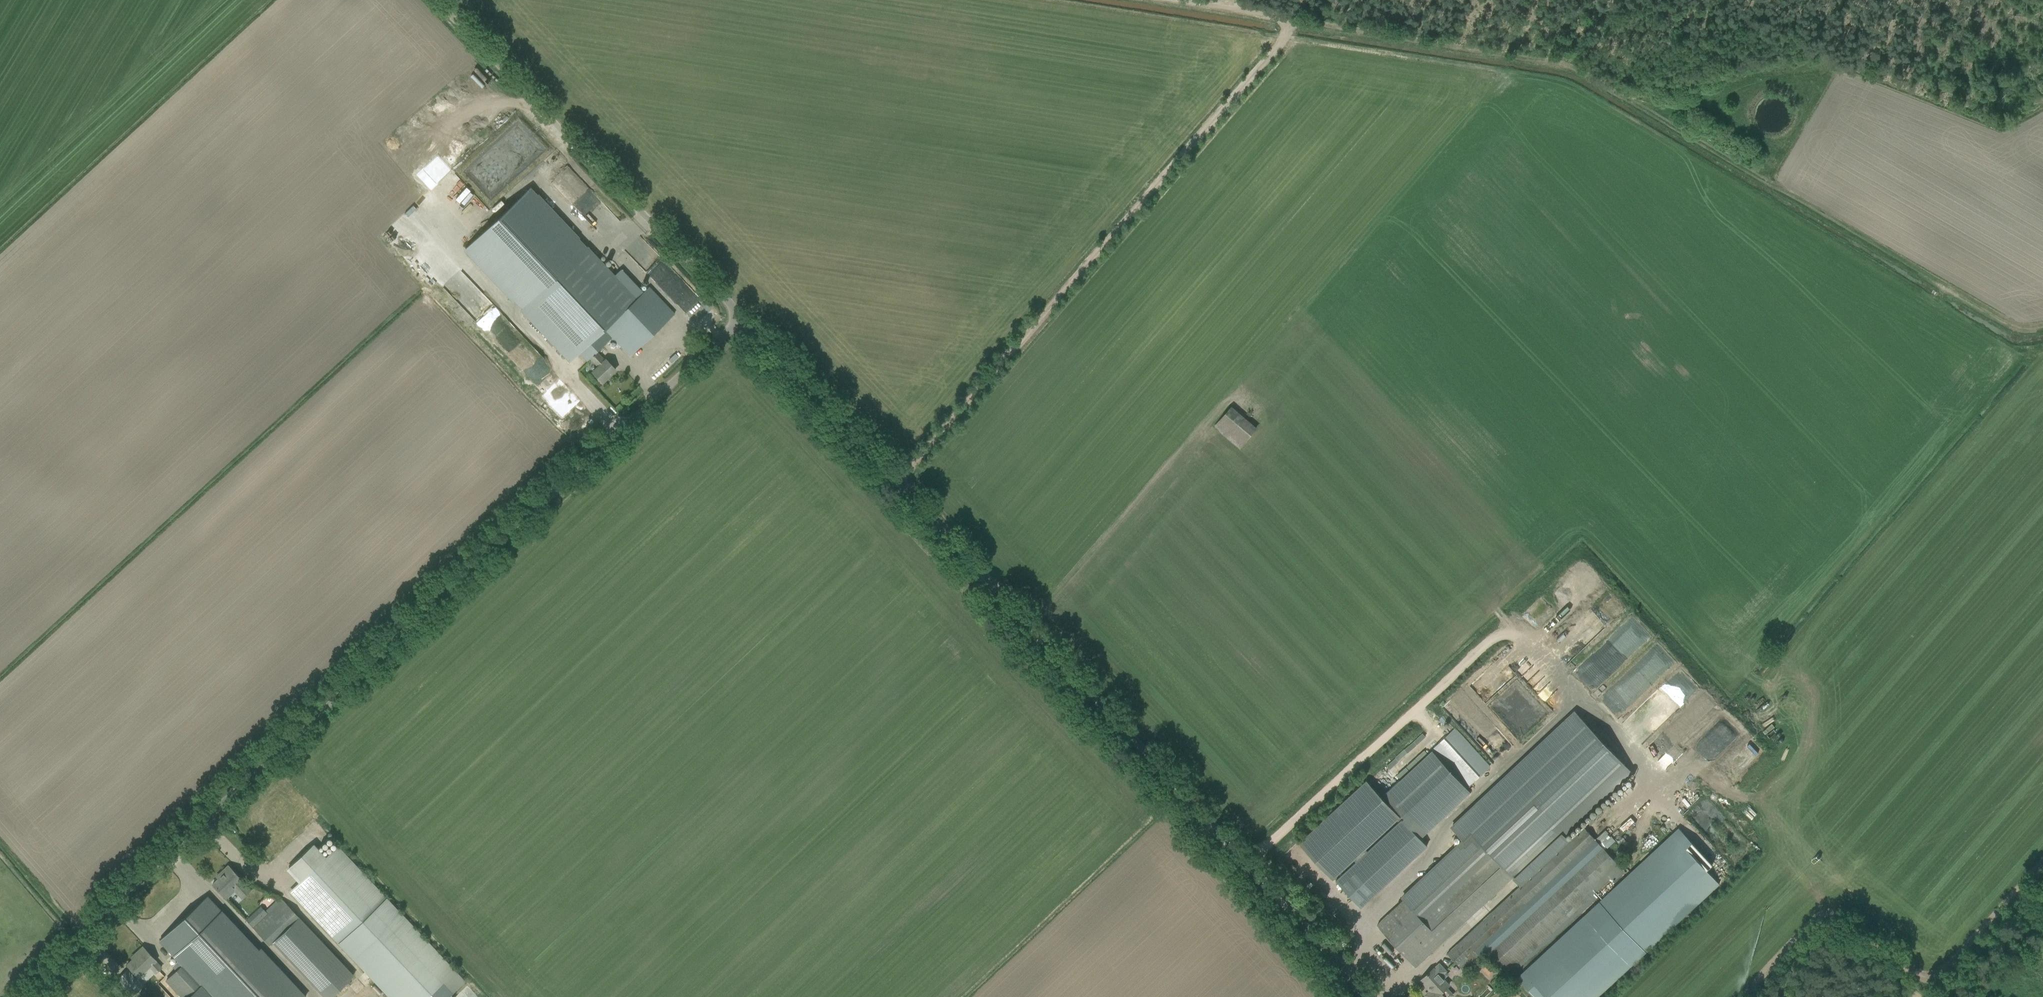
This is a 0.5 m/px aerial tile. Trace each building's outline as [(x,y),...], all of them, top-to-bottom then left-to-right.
[(471,245),(466,250),(522,308),(571,360),(579,353),(586,361),(590,358),(596,352),(606,343),(612,337),(620,346),(629,356),(630,356),(674,314),(649,287),(635,300),(586,248),(531,189),(471,245)] [(639,236),(628,248),(638,257),(648,245),(639,236)] [(605,360),(604,361),(596,352),(590,358),(598,367),(592,372),(602,382),(615,370),(605,360)] [(1213,425),(1239,448),(1256,429),(1231,406),(1213,425)] [(1484,681),(1478,692),(1483,695),(1489,684),(1484,681)] [(1385,918),(1377,925),(1416,967),(1423,960),(1466,921),(1513,878),(1513,877),(1517,882),(1523,889),(1572,843),(1566,836),(1631,775),(1573,714),(1460,820),(1451,828),(1463,841),(1402,899),(1404,901),(1385,918)] [(1478,746),(1484,753),(1503,734),(1493,723),(1478,738),(1482,742),(1478,746)] [(1456,753),(1478,776),(1490,765),(1468,742),(1456,753)] [(1366,849),(1401,817),(1367,780),(1300,841),(1333,878),(1354,860),(1356,862),(1368,851),(1366,849)] [(1523,889),(1450,956),(1460,966),(1465,972),(1465,971),(1486,952),(1506,972),(1509,974),(1516,967),(1520,972),(1522,974),(1519,976),(1517,978),(1519,980),(1631,875),(1625,868),(1589,828),(1588,829),(1572,843),(1523,889)] [(1718,887),(1706,873),(1712,868),(1677,831),(1631,875),(1519,980),(1535,996),(1601,996),(1718,887)] [(290,893),(388,996),(445,996),(464,980),(339,847),(327,858),(313,844),(288,867),(302,882),(290,893)] [(251,890),(241,880),(242,880),(228,866),(221,873),(223,874),(212,884),(219,891),(224,896),(235,886),(239,889),(235,893),(241,899),(251,890)] [(1376,893),(1351,867),(1336,881),(1360,907),(1376,893)] [(254,928),(270,945),(299,918),(283,901),(254,928)] [(263,953),(261,955),(220,911),(212,919),(198,904),(159,941),(177,961),(171,966),(176,971),(166,980),(182,996),(304,996),(263,953)] [(250,916),(257,924),(267,914),(261,906),(250,916)] [(113,979),(123,968),(99,944),(89,955),(113,979)] [(156,961),(149,954),(143,946),(135,953),(137,955),(127,965),(138,977),(149,967),(155,973),(161,967),(156,961)] [(1446,972),(1440,964),(1434,969),(1434,968),(1421,981),(1427,987),(1428,986),(1431,990),(1426,995),(1427,996),(1451,996),(1453,995),(1452,994),(1450,995),(1445,989),(1449,985),(1441,976),(1445,971),(1446,972)] [(127,971),(119,978),(128,988),(130,989),(138,982),(127,970),(127,971)]
